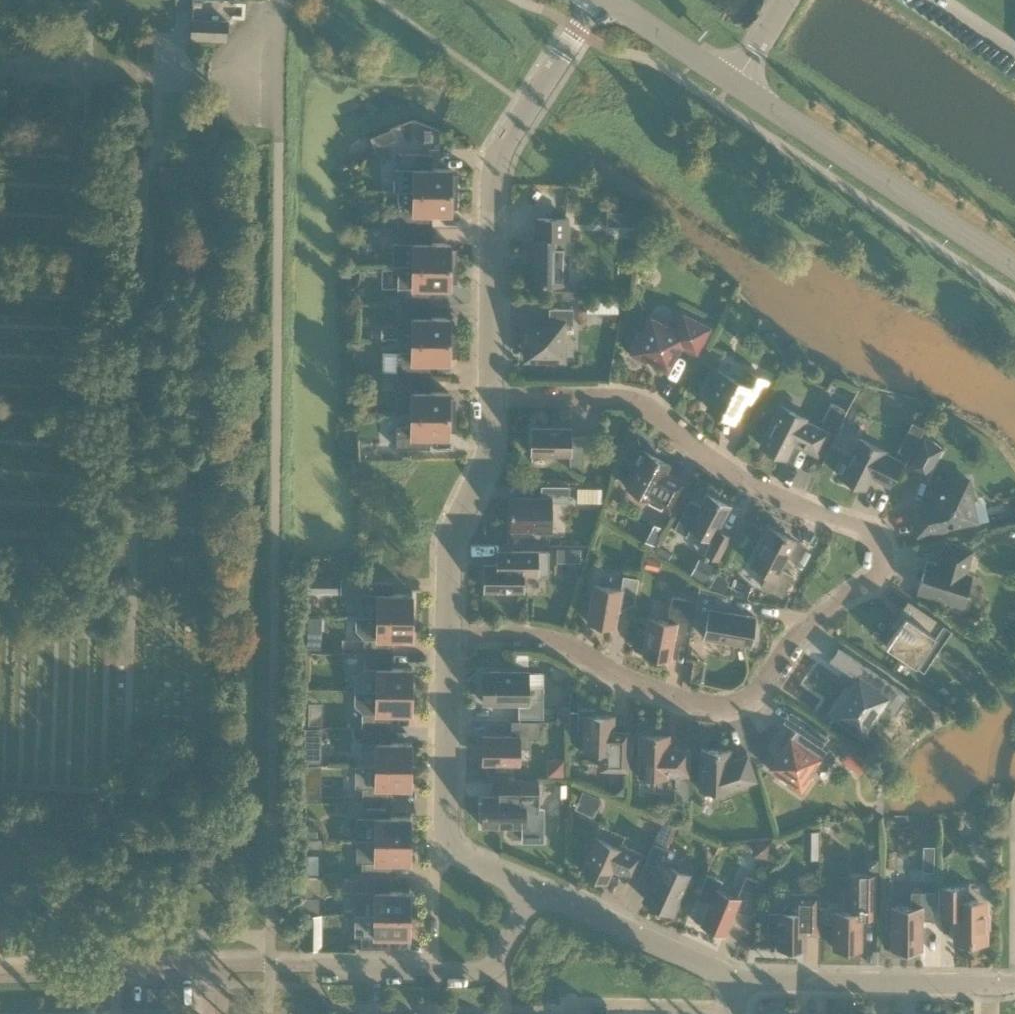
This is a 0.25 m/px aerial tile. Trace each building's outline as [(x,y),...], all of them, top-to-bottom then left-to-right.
[(192,19),(192,36),(191,40),(228,41),(229,20),(192,19)] [(415,130),(416,142),(433,142),(433,130),(415,130)] [(394,190),(398,190),(456,191),(456,175),(451,175),(451,168),(428,168),(428,153),(399,153),(399,168),(394,168),(394,190)] [(398,202),(398,228),(427,228),(428,213),(451,213),(451,206),(456,206),(456,191),(398,190),(398,202)] [(536,238),(528,238),(527,283),(566,283),(566,218),(536,218),(536,238)] [(392,264),(397,264),(413,264),(455,265),(455,250),(451,250),(451,243),(427,243),(427,228),(398,228),(398,243),(392,243),(392,264)] [(455,265),(413,264),(397,264),(398,277),(397,294),(397,302),(427,302),(427,287),(450,288),(450,281),(455,281),(455,265)] [(602,300),(586,300),(586,312),(602,312),(602,300)] [(427,317),(427,302),(397,302),(397,339),(412,339),(455,340),(455,324),(450,324),(450,317),(427,317)] [(527,359),(563,359),(563,324),(573,324),(573,308),(549,308),(549,323),(527,323),(527,359)] [(638,338),(630,354),(646,362),(647,359),(669,370),(682,343),(699,351),(710,327),(683,314),(675,330),(651,318),(640,339),(638,338)] [(455,355),(455,340),(412,339),(412,351),(397,351),(397,376),(426,377),(426,362),(450,362),(450,355),(455,355)] [(713,394),(706,407),(733,420),(744,398),(756,404),(768,380),(747,370),(741,382),(715,368),(704,389),(713,394)] [(411,402),(411,414),(454,414),(454,399),(449,398),(449,392),(426,391),(426,377),(397,376),(396,401),(411,402)] [(822,421),(835,427),(844,408),(831,402),(822,421)] [(760,444),(787,458),(794,444),(817,455),(829,432),(806,420),(807,419),(780,405),(760,444)] [(454,430),(454,414),(411,414),(411,426),(396,426),(396,448),(426,448),(426,436),(449,436),(449,429),(454,430)] [(570,464),(583,464),(583,435),(571,435),(571,428),(532,427),(531,454),(570,454),(570,464)] [(910,456),(917,442),(904,435),(897,449),(910,456)] [(884,450),(859,437),(847,460),(845,459),(837,474),(865,488),(871,476),(889,485),(902,461),(883,452),(884,450)] [(907,467),(927,477),(943,447),(923,437),(907,467)] [(636,467),(626,487),(649,499),(649,500),(670,511),(686,481),(666,471),(670,464),(642,450),(634,466),(636,467)] [(913,508),(919,536),(946,530),(945,526),(975,520),(970,499),(973,499),(969,479),(949,483),(950,486),(929,491),(932,504),(913,508)] [(580,485),(580,499),(604,499),(604,486),(580,485)] [(511,513),(511,529),(535,529),(535,532),(551,532),(551,502),(569,502),(569,486),(541,486),(541,498),(511,498),(511,513)] [(718,530),(730,505),(707,493),(701,504),(690,498),(674,528),(687,534),(690,529),(712,540),(705,552),(718,559),(730,536),(718,530)] [(769,527),(750,563),(768,573),(761,586),(782,597),(793,575),(781,569),(796,541),(786,536),(786,535),(783,533),(783,534),(769,527)] [(654,544),(658,536),(643,528),(638,536),(654,544)] [(985,530),(987,542),(1002,540),(1001,528),(985,530)] [(939,564),(927,560),(917,591),(949,601),(953,608),(960,611),(967,607),(970,599),(966,592),(971,574),(966,573),(973,550),(946,541),(939,564)] [(658,546),(655,551),(668,559),(671,553),(658,546)] [(580,561),(580,548),(556,548),(556,561),(580,561)] [(484,564),(484,591),(523,591),(523,574),(550,574),(550,551),(497,550),(497,564),(484,564)] [(707,583),(716,567),(698,557),(689,574),(707,583)] [(728,581),(724,576),(715,572),(711,585),(724,591),(728,581)] [(587,621),(615,626),(620,599),(634,602),(638,578),(623,575),(621,589),(594,584),(587,621)] [(309,578),(308,590),(324,590),(325,578),(309,578)] [(356,615),(377,616),(412,616),(413,592),(411,592),(411,594),(388,593),(388,581),(364,581),(364,593),(356,602),(356,615)] [(704,637),(750,645),(755,616),(727,611),(730,593),(699,588),(695,614),(708,616),(704,637)] [(667,621),(649,618),(643,654),(670,659),(675,631),(687,633),(693,600),(672,596),(667,621)] [(924,671),(951,629),(908,600),(907,601),(907,602),(900,614),(905,617),(886,646),(924,671)] [(364,653),(388,653),(388,638),(411,638),(411,639),(412,639),(412,616),(377,616),(356,615),(356,629),(364,638),(364,653)] [(895,714),(908,694),(839,647),(830,660),(859,680),(835,715),(862,734),(882,705),(895,714)] [(412,690),(412,667),(411,667),(411,668),(388,668),(388,653),(364,653),(363,667),(354,676),(354,690),(376,690),(412,690)] [(703,681),(705,670),(692,668),(691,679),(703,681)] [(519,717),(543,717),(544,671),(484,671),(483,703),(519,703),(519,717)] [(363,712),(363,727),(387,727),(387,712),(410,713),(410,714),(412,714),(412,690),(376,690),(354,690),(354,704),(363,712)] [(557,721),(569,721),(570,706),(557,706),(557,721)] [(601,769),(627,770),(628,731),(613,730),(613,715),(594,715),(594,708),(579,708),(579,707),(578,707),(577,727),(579,727),(585,727),(584,750),(602,751),(601,769)] [(790,736),(769,768),(789,781),(787,783),(801,793),(811,779),(809,777),(822,758),(821,757),(826,750),(821,746),(828,736),(797,715),(790,726),(796,730),(791,737),(790,736)] [(483,763),(519,763),(520,748),(529,748),(529,738),(540,738),(540,721),(512,720),(512,736),(483,736),(483,763)] [(387,742),(387,727),(363,727),(363,743),(376,743),(376,764),(411,765),(411,741),(410,741),(410,742),(387,742)] [(640,735),(639,775),(668,776),(668,774),(689,774),(689,748),(669,748),(669,735),(640,735)] [(862,772),(872,757),(856,746),(846,760),(862,772)] [(701,749),(700,789),(730,790),(730,789),(756,780),(748,755),(735,759),(735,762),(731,762),(731,750),(701,749)] [(566,772),(565,757),(550,757),(551,773),(566,772)] [(362,786),(362,802),(386,802),(386,787),(410,787),(410,788),(411,788),(411,765),(376,764),(355,764),(355,786),(362,786)] [(523,826),(523,840),(543,840),(543,809),(537,809),(538,781),(500,781),(500,796),(483,796),(483,826),(523,826)] [(555,782),(555,794),(566,794),(566,782),(555,782)] [(625,795),(625,783),(613,783),(612,795),(625,795)] [(302,788),(302,800),(306,800),(316,800),(316,788),(302,788)] [(574,808),(594,816),(601,798),(582,790),(574,808)] [(356,839),(375,839),(411,839),(411,816),(409,816),(409,817),(386,817),(386,802),(362,802),(362,817),(356,839)] [(656,841),(665,845),(673,825),(664,821),(656,841)] [(803,830),(803,844),(818,844),(818,830),(803,830)] [(642,854),(621,844),(619,848),(597,838),(582,871),(606,882),(612,869),(631,877),(642,854)] [(362,861),(362,876),(386,876),(386,861),(409,861),(409,863),(410,863),(411,839),(375,839),(356,839),(362,861)] [(767,858),(769,843),(754,841),(751,856),(767,858)] [(655,876),(645,899),(673,912),(689,875),(668,865),(675,851),(654,842),(642,870),(655,876)] [(923,858),(933,858),(934,845),(923,845),(923,858)] [(953,852),(953,846),(943,845),(942,857),(949,857),(953,852)] [(865,870),(878,870),(878,858),(865,858),(865,870)] [(319,865),(309,865),(309,873),(319,873),(319,865)] [(701,924),(725,934),(737,908),(752,911),(759,880),(746,875),(737,897),(719,889),(723,880),(707,873),(697,897),(710,903),(701,924)] [(861,916),(875,916),(876,873),(851,873),(850,912),(834,912),(834,948),(861,948),(861,916)] [(386,891),(386,876),(362,876),(362,893),(357,893),(357,913),(371,913),(410,914),(410,890),(409,890),(409,891),(386,891)] [(986,928),(989,925),(989,916),(986,914),(986,900),(965,900),(965,887),(940,887),(940,915),(955,915),(955,942),(963,942),(970,949),(978,942),(986,942),(986,928)] [(892,949),(921,949),(921,919),(935,919),(935,891),(911,891),(911,906),(893,906),(892,949)] [(819,906),(819,893),(792,893),(791,901),(782,911),(779,911),(779,913),(769,912),(769,932),(778,932),(778,947),(805,948),(805,935),(819,935),(819,906)] [(410,914),(371,913),(357,913),(357,935),(361,935),(361,947),(385,948),(385,936),(408,936),(408,937),(410,937),(410,914)] [(305,948),(321,948),(321,934),(321,914),(305,914),(305,934),(305,948)]
